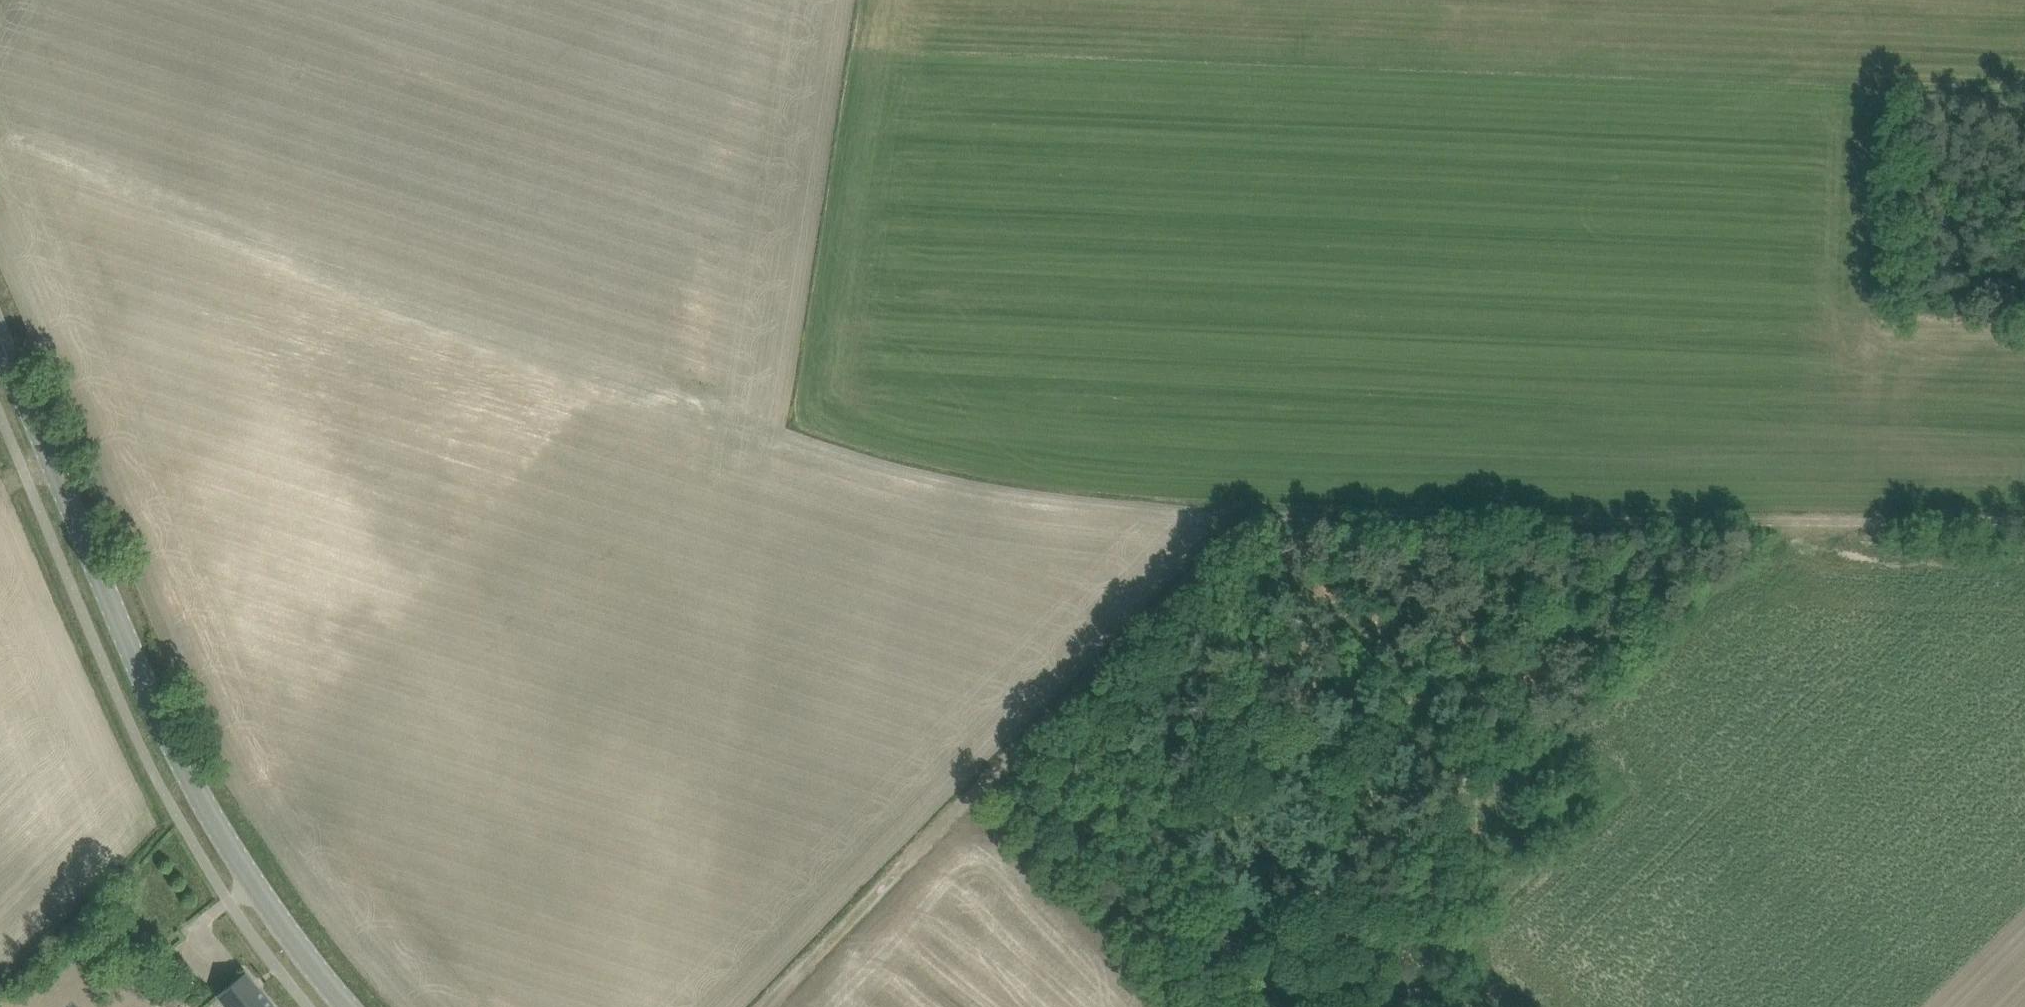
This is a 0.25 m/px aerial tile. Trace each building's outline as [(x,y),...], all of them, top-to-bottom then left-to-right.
[(229,985),(218,994),(229,1006),(273,1006),(245,972),(229,985)]
